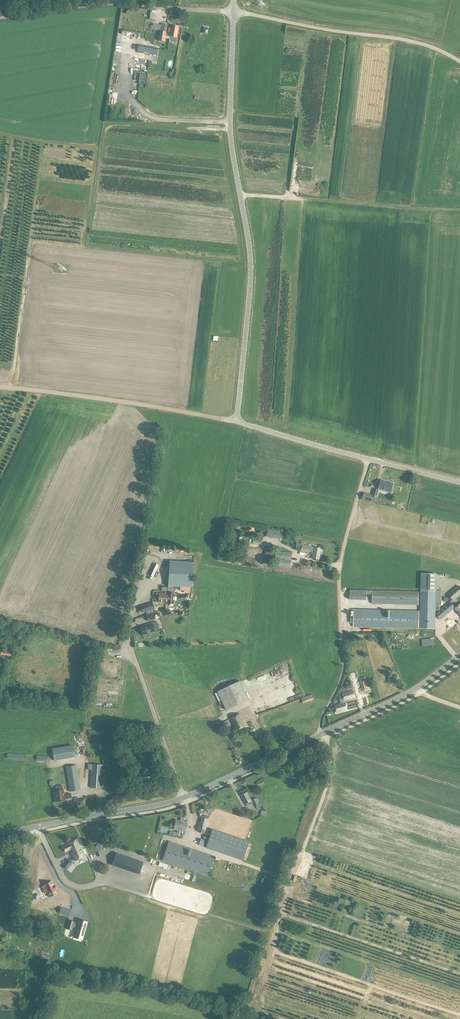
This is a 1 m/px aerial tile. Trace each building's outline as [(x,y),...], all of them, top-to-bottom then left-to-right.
[(159,30),(159,31),(158,40),(165,41),(165,39),(165,38),(166,36),(166,34),(167,25),(162,24),(162,25),(153,24),(153,26),(151,25),(150,29),(159,30)] [(169,28),(168,33),(170,33),(170,37),(177,38),(178,27),(172,26),(171,28),(169,28)] [(156,52),(157,46),(138,42),(137,48),(156,52)] [(381,481),(379,489),(391,492),(393,484),(381,481)] [(364,493),(362,499),(371,501),(373,495),(364,493)] [(268,531),(267,537),(282,540),(283,533),(268,531)] [(314,550),(312,550),(312,547),(302,545),(301,551),(311,553),(313,553),(313,559),(320,560),(321,549),(314,548),(314,550)] [(266,550),(265,563),(275,564),(274,566),(291,568),(292,553),(266,550)] [(159,593),(158,603),(167,603),(167,604),(174,605),(175,593),(174,593),(175,587),(180,587),(180,591),(184,591),(184,593),(190,593),(191,588),(192,588),(194,562),(170,561),(168,588),(162,588),(162,591),(166,592),(165,594),(159,593)] [(436,590),(437,574),(421,573),(421,586),(421,590),(436,590)] [(449,601),(450,602),(453,599),(453,600),(459,594),(459,587),(459,586),(449,594),(449,595),(448,597),(447,597),(445,597),(445,601),(447,602),(448,600),(449,601)] [(353,597),(353,602),(358,602),(358,598),(361,598),(361,590),(344,590),(344,597),(353,597)] [(373,591),(373,604),(419,605),(419,592),(373,591)] [(420,629),(435,629),(435,610),(439,610),(439,602),(436,602),(436,591),(421,591),(420,629)] [(436,613),(435,613),(440,620),(442,618),(445,616),(455,607),(450,602),(436,613)] [(153,603),(146,605),(141,607),(142,613),(146,612),(147,611),(151,610),(154,609),(153,603)] [(354,609),(353,627),(419,629),(419,611),(354,609)] [(154,614),(152,615),(147,616),(148,622),(156,620),(154,614)] [(147,625),(141,627),(143,636),(155,632),(152,623),(147,625)] [(265,673),(252,679),(254,684),(267,678),(265,673)] [(250,700),(246,693),(241,681),(218,692),(226,711),(250,700)] [(340,699),(341,704),(345,703),(345,701),(355,698),(353,691),(342,694),(343,698),(340,699)] [(303,704),(314,700),(312,695),(301,699),(303,704)] [(345,703),(341,704),(335,706),(335,705),(337,712),(347,710),(345,703)] [(241,715),(231,719),(236,731),(246,726),(241,715)] [(74,745),(52,749),(54,761),(76,757),(74,745)] [(91,770),(90,788),(102,789),(103,765),(92,764),(91,770)] [(77,765),(66,767),(70,792),(81,790),(77,765)] [(57,791),(54,791),(55,802),(66,801),(65,799),(71,798),(71,794),(64,795),(63,790),(62,786),(56,787),(57,791)] [(248,793),(241,796),(246,804),(252,801),(248,793)] [(110,795),(109,802),(123,804),(123,796),(110,795)] [(201,817),(197,831),(204,833),(208,820),(201,817)] [(181,818),(181,821),(176,820),(174,830),(178,831),(177,833),(185,835),(185,832),(187,822),(184,822),(185,819),(181,818)] [(244,860),(244,861),(251,842),(246,840),(212,829),(206,847),(244,860)] [(67,845),(63,847),(65,853),(70,851),(74,861),(85,856),(78,839),(67,844),(67,845)] [(169,841),(162,861),(209,876),(215,857),(169,841)] [(121,855),(116,853),(112,865),(117,867),(117,866),(130,870),(129,871),(139,874),(142,862),(133,859),(133,860),(120,856),(121,855)] [(139,889),(144,880),(126,872),(122,882),(139,889)] [(52,881),(44,885),(49,896),(57,893),(55,889),(56,889),(54,885),(53,885),(52,881)] [(69,913),(65,912),(66,909),(61,907),(59,913),(69,916),(69,913)] [(68,921),(66,929),(71,931),(72,928),(76,929),(74,934),(83,936),(86,924),(78,921),(77,926),(73,925),(73,923),(68,921)]
